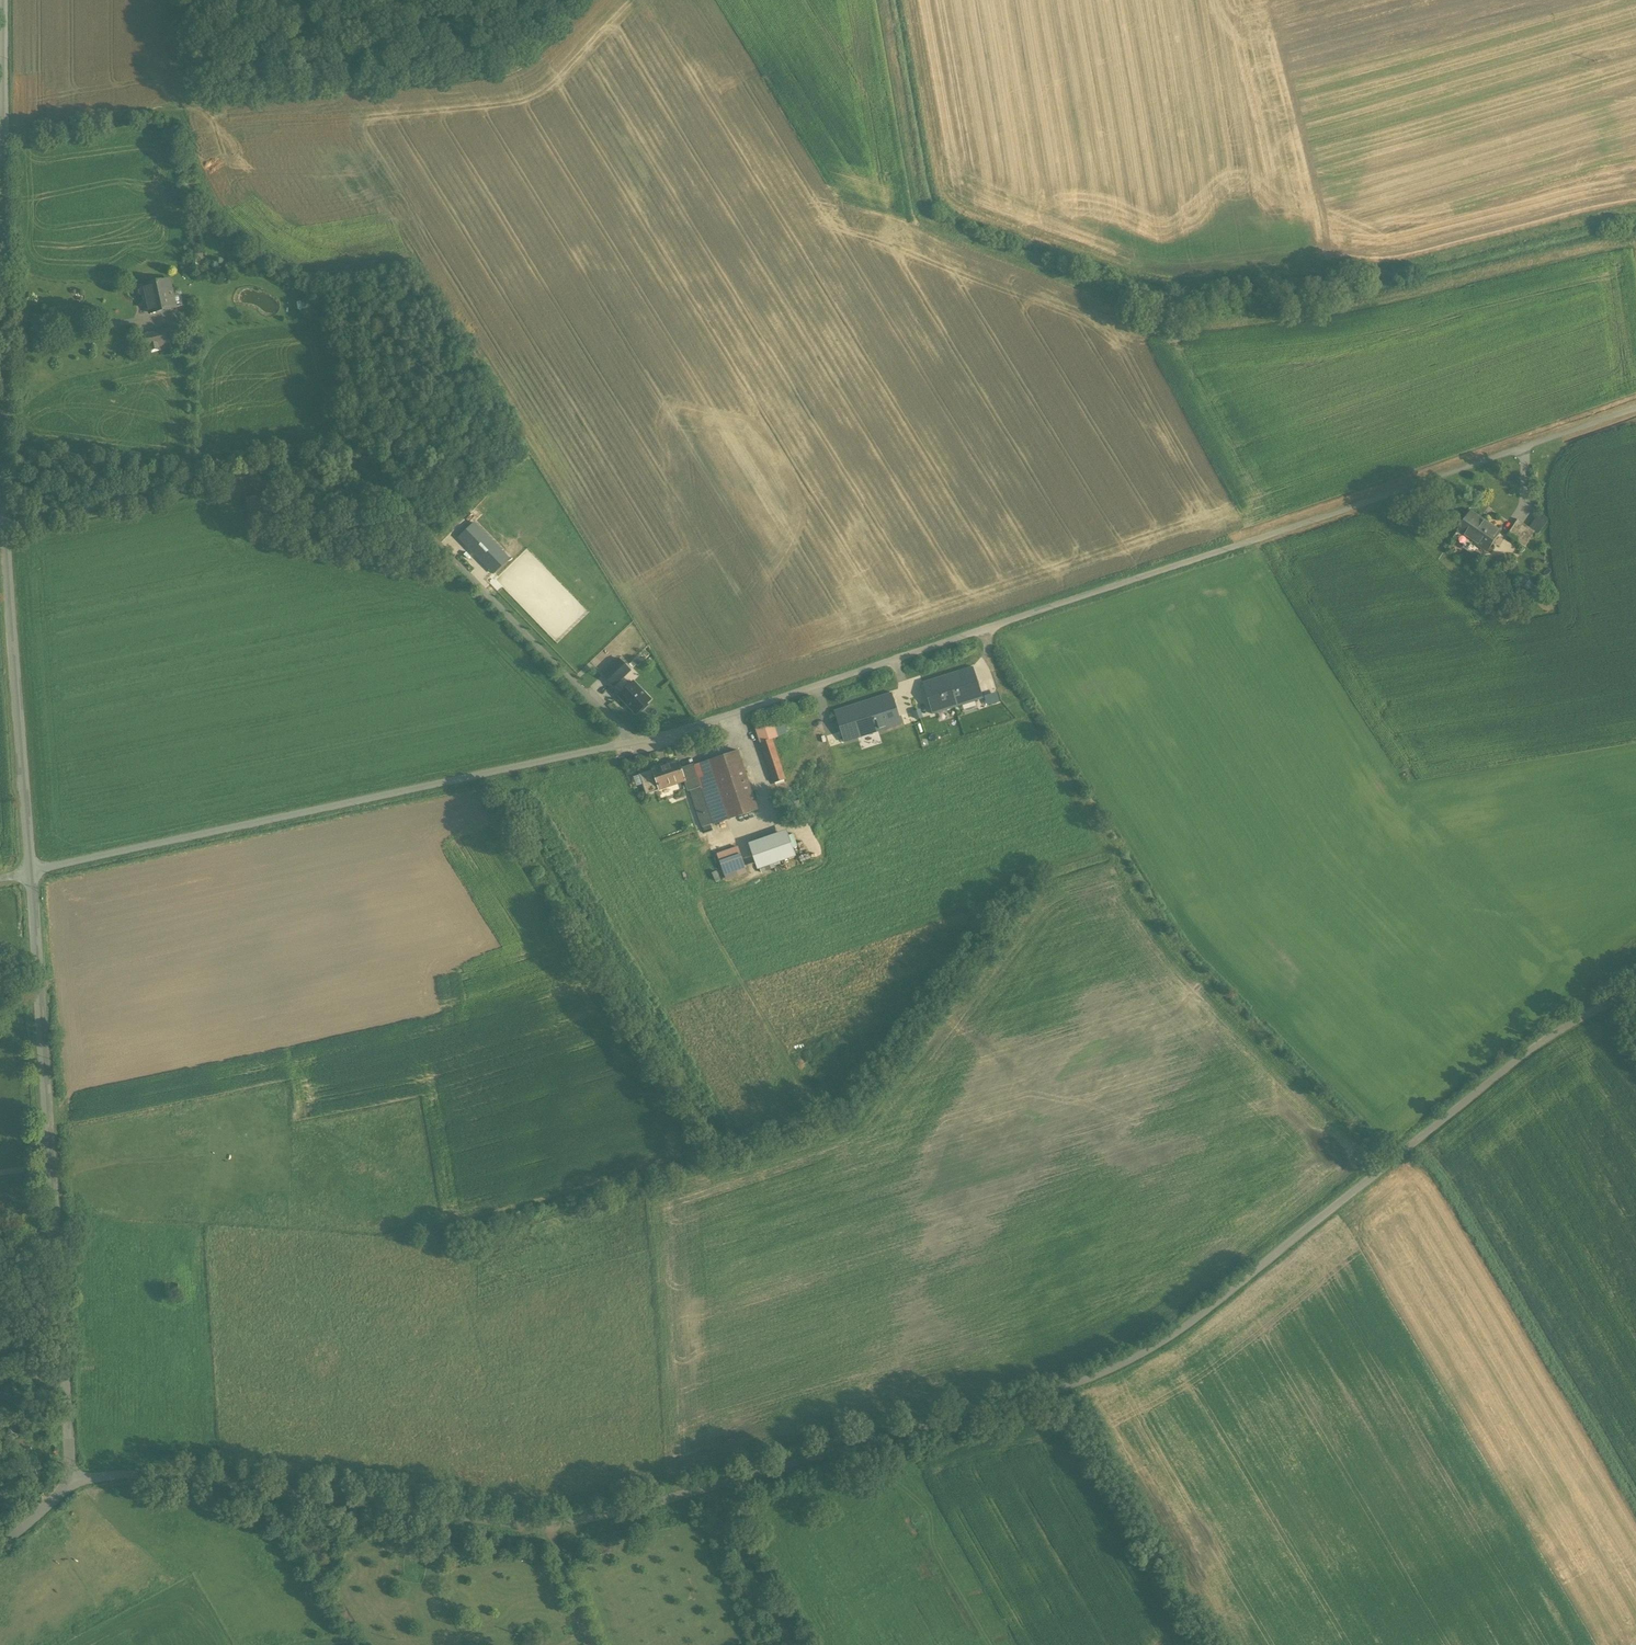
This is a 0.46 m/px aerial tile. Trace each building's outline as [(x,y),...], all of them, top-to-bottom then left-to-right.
[(196,267),(204,267),(204,251),(195,251),(196,267)] [(169,278),(145,285),(150,312),(177,305),(176,301),(174,302),(169,278)] [(180,343),(175,328),(141,336),(143,352),(180,343)] [(1501,532),(1471,511),(1458,531),(1473,541),(1488,551),(1501,532)] [(1530,525),(1540,532),(1548,519),(1538,512),(1530,525)] [(1536,532),(1518,519),(1507,535),(1525,547),(1536,532)] [(474,523),(458,537),(521,602),(534,589),(527,582),(529,579),(474,523)] [(1473,541),(1458,531),(1453,538),(1468,548),(1473,541)] [(620,692),(633,681),(626,674),(630,670),(620,658),(610,666),(602,658),(587,674),(594,682),(603,674),(620,692)] [(923,683),(933,713),(982,698),(972,667),(923,683)] [(633,681),(620,692),(618,695),(636,713),(651,699),(634,682),(633,681)] [(835,710),(844,741),(901,723),(892,693),(835,710)] [(773,724),(757,729),(774,782),(785,778),(772,738),(777,737),(773,724)] [(737,750),(681,770),(684,778),(702,827),(758,809),(737,750)] [(646,794),(684,778),(681,770),(678,761),(639,774),(646,794)] [(737,846),(716,853),(725,874),(744,867),(737,846)] [(620,1540),(593,1547),(595,1555),(622,1548),(620,1540)] [(444,1549),(428,1547),(427,1555),(442,1557),(444,1549)]
